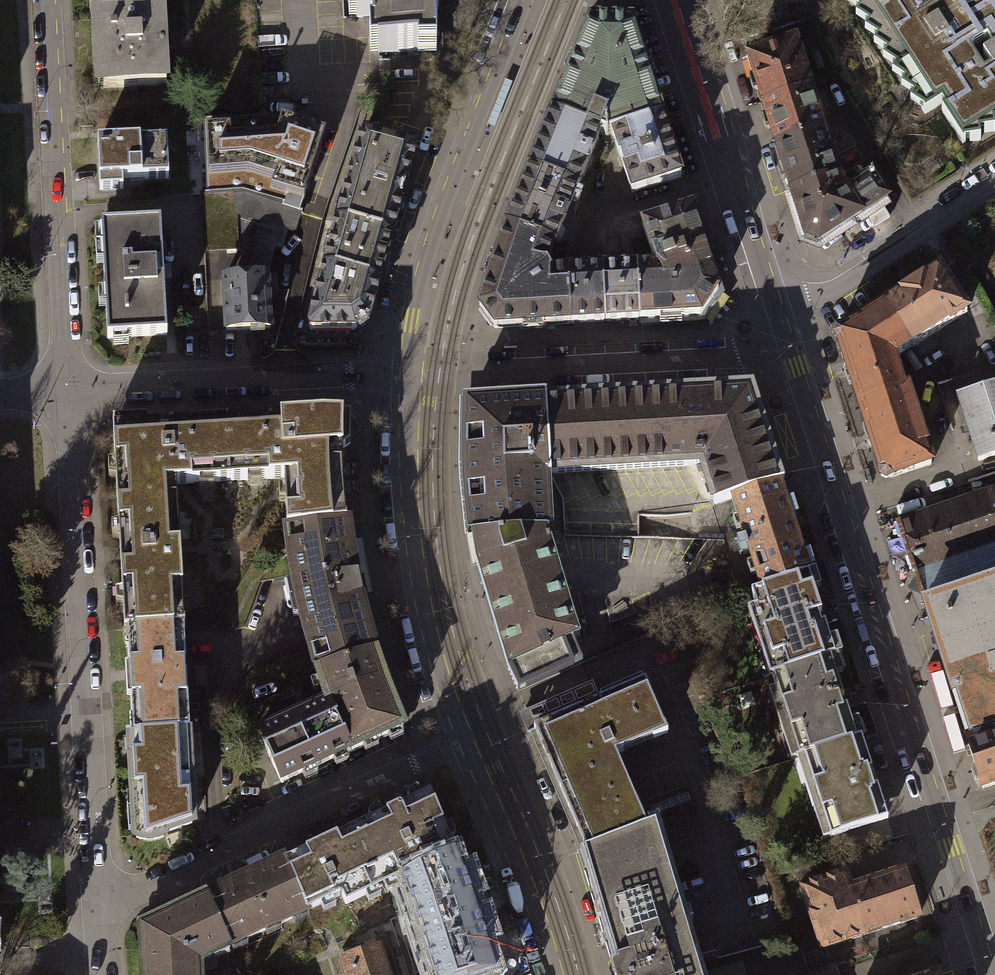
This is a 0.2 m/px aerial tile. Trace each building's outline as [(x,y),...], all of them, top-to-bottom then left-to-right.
[(94,87),(162,83),(160,42),(158,0),(89,0),(94,87)] [(349,0),(354,0),(355,20),(371,20),(371,35),(376,35),(376,54),(417,52),(417,47),(437,47),(435,0),(349,0)] [(846,4),(860,13),(856,19),(869,28),(866,33),(879,42),(875,48),(888,57),(884,63),(896,71),(892,77),(906,86),(902,92),(915,100),(910,107),(926,117),(940,108),(965,146),(966,145),(982,143),(981,136),(994,134),(994,0),(849,0),(846,4)] [(606,130),(608,135),(658,119),(626,21),(610,21),(586,20),(551,108),(602,128),(606,130)] [(791,40),(742,56),(800,236),(814,241),(884,198),(869,172),(840,191),(791,40)] [(525,170),(576,190),(602,128),(551,108),(525,170)] [(241,192),(300,211),(321,133),(265,115),(198,119),(202,193),(241,192)] [(676,176),(658,119),(608,135),(627,192),(676,176)] [(339,222),(391,237),(417,149),(362,133),(339,222)] [(94,143),(96,190),(119,189),(118,180),(164,178),(162,140),(94,143)] [(571,202),(576,190),(525,170),(520,182),(502,226),(550,245),(554,235),(565,240),(574,216),(567,213),(571,202)] [(241,192),(202,193),(205,251),(239,250),(243,253),(234,279),(267,277),(276,247),(283,249),(288,232),(291,233),(300,211),(241,192)] [(550,245),(502,226),(475,307),(490,327),(697,316),(714,290),(687,209),(638,224),(651,268),(545,271),(542,264),(550,245)] [(157,222),(97,225),(103,338),(163,335),(157,222)] [(326,269),(378,284),(391,237),(339,222),(326,269)] [(369,318),(378,284),(326,269),(308,331),(355,330),(369,318)] [(910,284),(881,303),(909,347),(962,311),(935,269),(910,284)] [(267,277),(234,279),(225,279),(227,333),(274,331),(273,292),(278,292),(278,277),(267,277)] [(866,437),(877,472),(888,477),(927,464),(904,392),(900,392),(890,358),(909,347),(881,303),(839,330),(835,341),(844,371),(866,437)] [(959,398),(994,387),(994,367),(953,379),(959,398)] [(957,399),(967,434),(977,467),(994,461),(994,387),(959,398),(957,399)] [(544,399),(546,472),(683,467),(699,466),(710,503),(728,498),(776,481),(746,389),(544,399)] [(539,473),(546,472),(544,399),(462,403),(462,464),(465,512),(467,535),(542,530),(542,526),(539,473)] [(347,445),(347,415),(224,420),(227,480),(280,477),(283,529),(342,522),(338,449),(347,445)] [(110,419),(121,628),(127,628),(180,625),(173,483),(227,480),(224,420),(169,423),(149,424),(140,417),(110,419)] [(806,573),(776,481),(728,498),(756,589),(806,573)] [(361,622),(353,592),(348,561),(342,522),(283,529),(286,551),(289,574),(291,588),(303,638),(323,703),(254,732),(276,782),(399,729),(380,683),(369,652),(361,622)] [(542,530),(467,535),(472,562),(503,669),(512,687),(515,692),(569,669),(567,664),(560,645),(576,639),(563,597),(547,546),(546,542),(545,538),(543,538),(542,530)] [(748,591),(773,674),(826,657),(832,656),(806,573),(756,589),(748,591)] [(127,628),(132,735),(184,731),(180,625),(127,628)] [(794,759),(799,757),(853,741),(826,657),(773,674),(768,675),(794,759)] [(531,729),(580,846),(579,849),(617,974),(695,974),(692,963),(651,823),(643,825),(635,806),(612,754),(663,733),(641,681),(531,729)] [(964,738),(962,739),(978,788),(994,782),(994,728),(964,738)] [(132,735),(126,735),(131,838),(141,840),(151,839),(159,836),(159,833),(188,824),(184,731),(132,735)] [(858,739),(853,741),(799,757),(825,838),(884,820),(858,739)] [(137,927),(140,974),(196,974),(195,961),(337,895),(341,903),(400,876),(451,853),(426,792),(137,927)] [(400,876),(431,974),(502,974),(459,850),(451,853),(400,876)] [(845,871),(797,886),(816,947),(914,916),(899,867),(849,883),(845,871)] [(332,959),(337,974),(338,974),(346,973),(346,974),(382,974),(373,946),(332,959)] [(839,964),(812,971),(814,974),(842,974),(839,964)]
